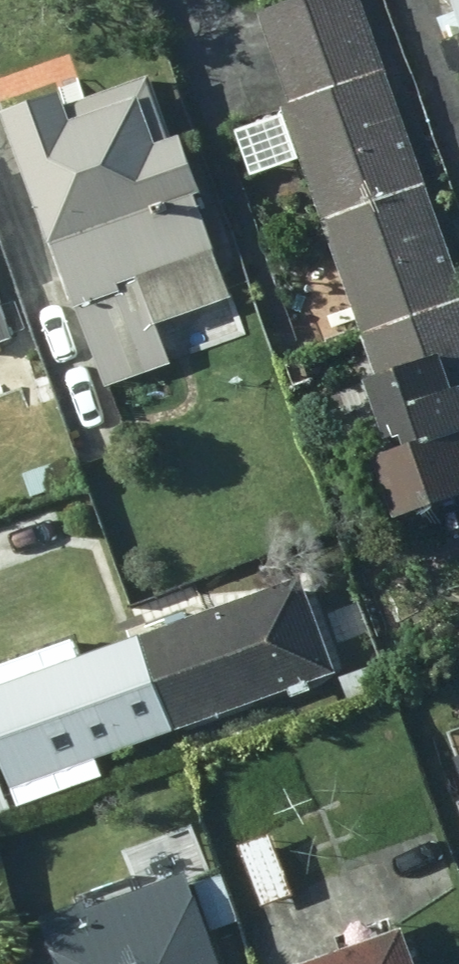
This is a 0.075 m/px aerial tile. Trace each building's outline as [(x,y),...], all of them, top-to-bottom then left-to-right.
[(288,160),(389,125),(373,78),(378,76),(351,0),(294,0),(251,15),(283,109),(271,113),(288,160)] [(458,57),(458,0),(440,0),(452,37),(458,57)] [(75,95),(11,115),(110,390),(174,366),(161,326),(233,299),(217,256),(224,255),(205,200),(212,197),(192,139),(180,143),(157,80),(79,108),(75,95)] [(288,160),(344,334),(453,296),(389,125),(288,160)] [(453,296),(344,334),(360,382),(342,388),(369,464),(355,468),(375,525),(458,495),(458,476),(446,438),(458,433),(458,313),(453,296)] [(11,338),(0,310),(0,342),(11,338)] [(76,490),(65,457),(13,474),(24,507),(76,490)] [(289,582),(138,637),(170,731),(323,674),(289,582)] [(170,731),(138,637),(0,688),(0,794),(170,731)] [(261,837),(226,850),(250,913),(285,900),(261,837)] [(22,924),(37,963),(208,963),(174,875),(71,913),(70,909),(22,924)] [(326,963),(401,963),(392,939),(326,963)]
